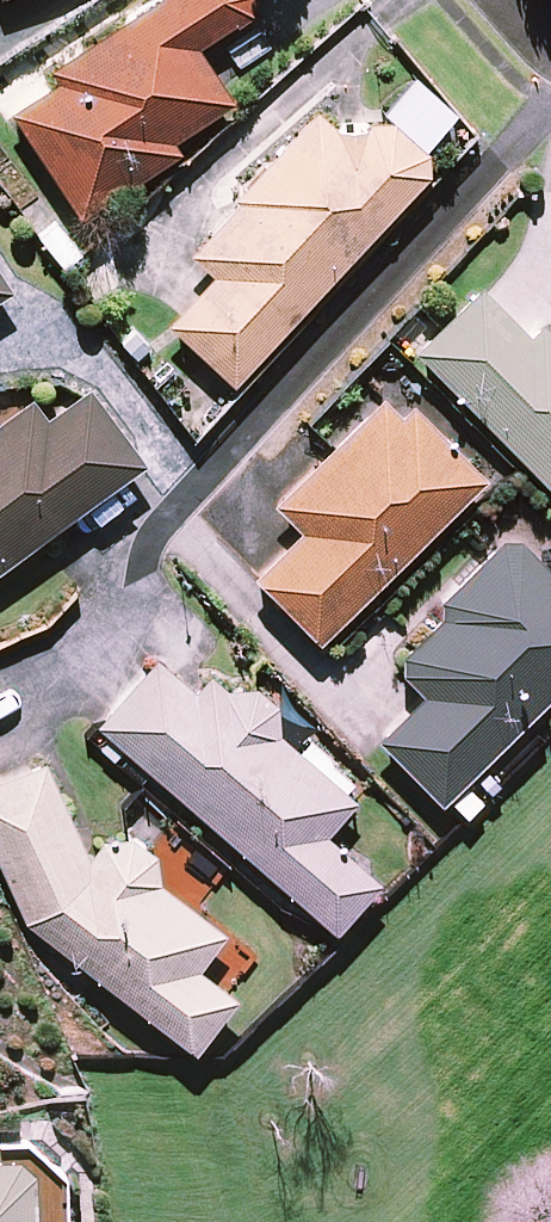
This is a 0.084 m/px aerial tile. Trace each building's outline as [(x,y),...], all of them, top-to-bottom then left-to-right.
[(256,0),(154,0),(46,74),(54,86),(13,114),(83,216),(178,151),(171,140),(230,100),(194,48),(258,4),(256,0)] [(348,141),(316,112),(191,251),(216,274),(171,324),(236,383),(436,161),(377,108),(348,141)] [(62,212),(33,233),(59,270),(89,249),(62,212)] [(0,270),(0,297),(12,290),(0,270)] [(479,289),(418,350),(550,485),(550,338),(539,325),(526,338),(479,289)] [(481,478),(391,388),(277,503),(303,529),(256,576),(320,639),(481,478)] [(84,391),(46,419),(30,396),(0,419),(0,567),(138,464),(84,391)] [(510,534),(389,655),(427,692),(380,740),(442,801),(550,692),(550,562),(545,568),(510,534)] [(254,683),(227,688),(217,678),(202,695),(159,657),(99,724),(339,937),(388,882),(329,830),(355,801),(277,732),(280,709),(254,683)] [(223,930),(155,878),(167,863),(116,823),(88,857),(46,764),(0,785),(0,862),(27,920),(194,1049),(234,997),(195,967),(223,930)] [(68,1178),(35,1156),(0,1158),(0,1221),(71,1221),(68,1178)]
